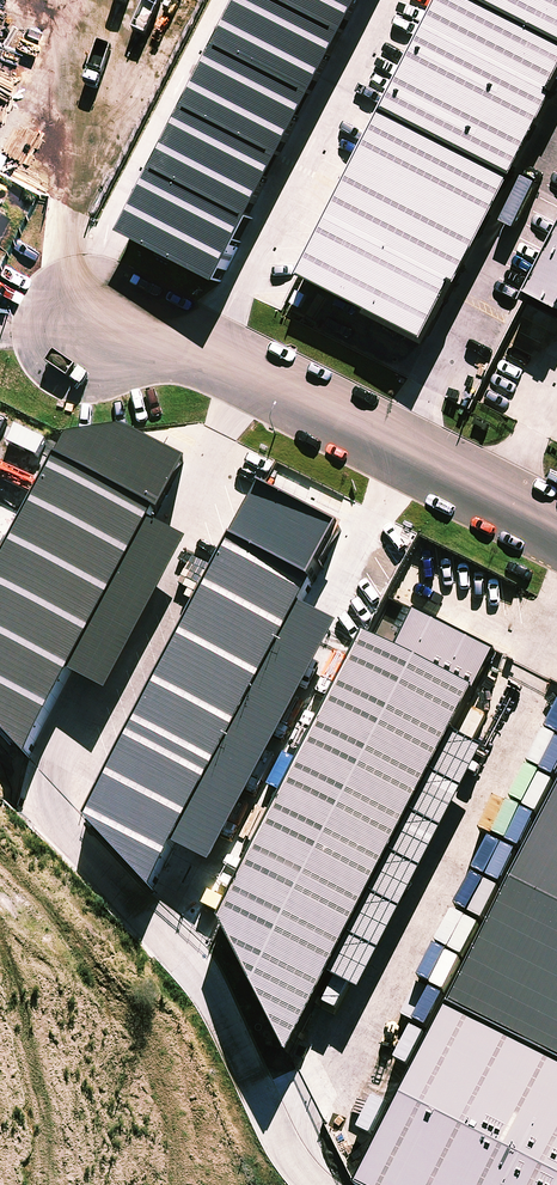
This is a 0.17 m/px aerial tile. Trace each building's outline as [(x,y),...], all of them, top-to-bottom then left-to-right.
[(133,224),(229,271),(364,0),(244,0),(133,224)] [(305,259),(430,324),(556,82),(556,0),(442,0),(305,259)] [(514,259),(556,281),(556,176),(514,259)] [(165,542),(193,489),(131,457),(75,464),(62,488),(161,540),(165,542)] [(161,540),(62,488),(0,606),(0,747),(33,783),(75,702),(159,544),(161,540)] [(347,560),(261,514),(90,839),(158,918),(347,560)] [(75,702),(121,726),(205,568),(159,544),(75,702)] [(466,692),(355,634),(218,918),(284,1058),(466,692)] [(448,1010),(556,1067),(556,801),(448,1010)] [(448,1010),(357,1184),(556,1184),(556,1067),(448,1010)]
